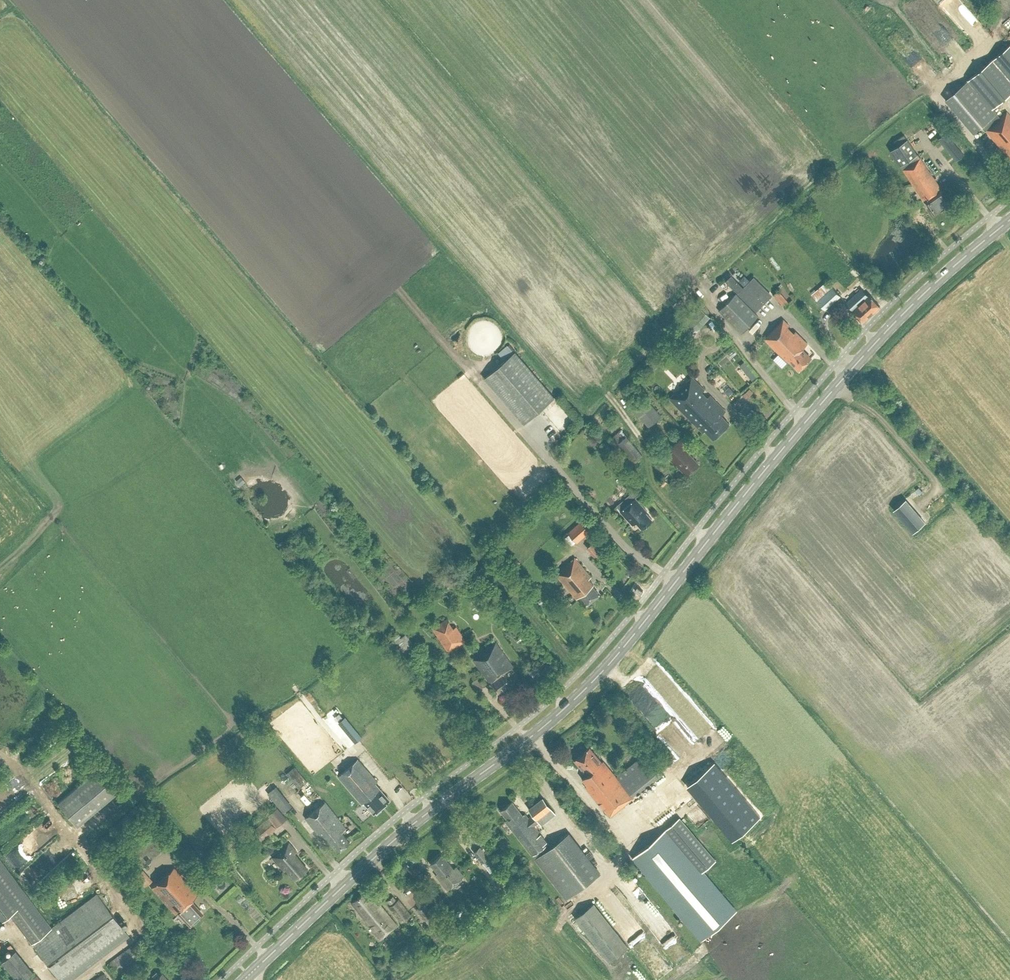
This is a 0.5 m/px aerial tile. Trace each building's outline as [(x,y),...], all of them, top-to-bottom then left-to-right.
[(1007,156),(1009,154),(1009,115),(1006,110),(999,116),(991,106),(1009,91),(1009,44),(945,98),(973,131),(981,125),(984,129),(984,128),(1007,156)] [(938,139),(957,161),(965,154),(946,132),(938,139)] [(907,138),(889,149),(902,167),(921,198),(923,201),(925,201),(933,213),(951,201),(920,156),(907,138)] [(992,141),(987,145),(992,150),(997,146),(992,141)] [(731,274),(726,280),(756,309),(771,294),(754,276),(743,287),(731,274)] [(832,286),(817,299),(825,308),(840,295),(832,286)] [(862,287),(861,288),(847,301),(864,320),(880,305),(870,294),(869,294),(862,287)] [(773,294),(785,307),(790,303),(778,290),(773,294)] [(743,332),(759,315),(736,292),(719,309),(743,332)] [(783,318),(764,337),(779,352),(773,358),(781,367),(782,366),(788,360),(789,359),(793,363),(794,362),(799,367),(810,356),(802,347),(807,342),(795,330),(794,331),(788,326),(789,324),(783,318)] [(524,422),(554,396),(515,351),(484,377),(524,422)] [(746,363),(742,366),(752,379),(756,375),(746,363)] [(713,438),(729,422),(721,414),(725,410),(709,394),(707,396),(702,391),(704,389),(691,376),(669,398),(703,432),(705,430),(713,438)] [(749,387),(742,395),(746,398),(753,391),(749,387)] [(634,408),(648,425),(661,415),(646,398),(634,408)] [(608,439),(629,464),(642,453),(621,428),(608,439)] [(673,458),(688,473),(700,462),(690,452),(692,450),(680,438),(665,452),(666,453),(672,459),(673,458)] [(663,477),(659,481),(663,485),(667,481),(663,477)] [(621,509),(620,510),(632,523),(635,520),(641,527),(652,518),(646,511),(647,510),(635,497),(621,509)] [(925,521),(905,498),(893,508),(913,531),(925,521)] [(538,508),(531,514),(535,518),(541,513),(538,509),(538,508)] [(577,541),(590,530),(581,520),(569,531),(577,541)] [(588,603),(600,593),(592,585),(594,583),(589,577),(591,575),(574,555),(556,571),(577,597),(581,594),(588,603)] [(483,613),(489,608),(480,598),(474,602),(483,613)] [(496,601),(490,609),(495,613),(501,605),(496,601)] [(454,627),(447,617),(433,626),(449,651),(466,640),(457,625),(454,627)] [(389,636),(406,656),(417,646),(406,633),(401,637),(396,631),(389,636)] [(506,671),(514,665),(495,641),(472,658),(498,692),(513,680),(506,671)] [(484,677),(480,680),(477,677),(472,681),(479,689),(488,682),(484,677)] [(341,720),(353,735),(358,731),(345,716),(344,717),(341,720)] [(622,726),(627,731),(636,724),(632,718),(622,726)] [(590,746),(576,759),(587,773),(583,777),(588,783),(586,784),(585,785),(611,815),(612,814),(629,800),(634,796),(632,795),(636,792),(637,793),(663,772),(645,752),(618,773),(616,775),(604,760),(603,761),(590,746)] [(375,813),(390,800),(375,782),(377,781),(358,758),(338,775),(362,803),(365,802),(375,813)] [(760,814),(715,761),(687,784),(732,838),(760,814)] [(294,765),(286,773),(299,788),(308,780),(294,765)] [(78,825),(118,789),(98,766),(58,803),(78,825)] [(284,811),(289,807),(292,805),(276,785),(272,788),(268,792),(275,801),(284,811)] [(512,800),(501,810),(507,817),(504,819),(505,821),(566,897),(599,872),(568,832),(551,845),(535,825),(539,821),(537,818),(551,807),(551,806),(545,799),(544,798),(530,809),(533,813),(529,817),(526,813),(524,814),(512,800)] [(351,841),(343,831),(348,827),(326,800),(306,817),(323,838),(325,836),(328,840),(331,841),(339,851),(351,841)] [(579,807),(594,825),(600,820),(584,802),(579,807)] [(268,816),(255,827),(263,837),(276,825),(268,816)] [(680,817),(632,857),(633,858),(679,912),(701,939),(712,930),(733,912),(736,910),(713,883),(702,870),(715,859),(681,818),(680,817)] [(503,848),(508,844),(500,834),(495,837),(503,848)] [(306,869),(297,858),(294,853),(296,850),(289,842),(273,855),(285,869),(287,867),(295,877),(306,869)] [(480,845),(474,850),(482,861),(483,861),(490,871),(498,865),(490,855),(489,856),(482,848),(480,845)] [(448,888),(463,875),(456,866),(454,867),(442,853),(431,862),(438,872),(436,873),(448,888)] [(9,911),(32,941),(51,926),(0,859),(0,918),(9,911)] [(202,913),(190,900),(198,893),(174,867),(152,887),(176,913),(178,911),(190,924),(202,913)] [(368,888),(351,901),(380,937),(396,924),(398,923),(381,902),(379,903),(368,888)] [(51,926),(32,941),(61,979),(69,979),(129,935),(97,892),(51,926)] [(387,906),(398,918),(401,921),(411,913),(408,909),(399,898),(397,899),(393,895),(388,900),(391,902),(387,906)] [(417,907),(430,924),(437,918),(424,902),(417,907)] [(610,962),(629,947),(594,902),(575,917),(610,962)] [(131,945),(107,963),(115,975),(139,957),(131,945)] [(17,979),(20,979),(32,970),(15,949),(1,960),(17,979)] [(134,971),(129,975),(133,979),(141,979),(134,971)] [(162,971),(150,979),(169,979),(162,971)]
